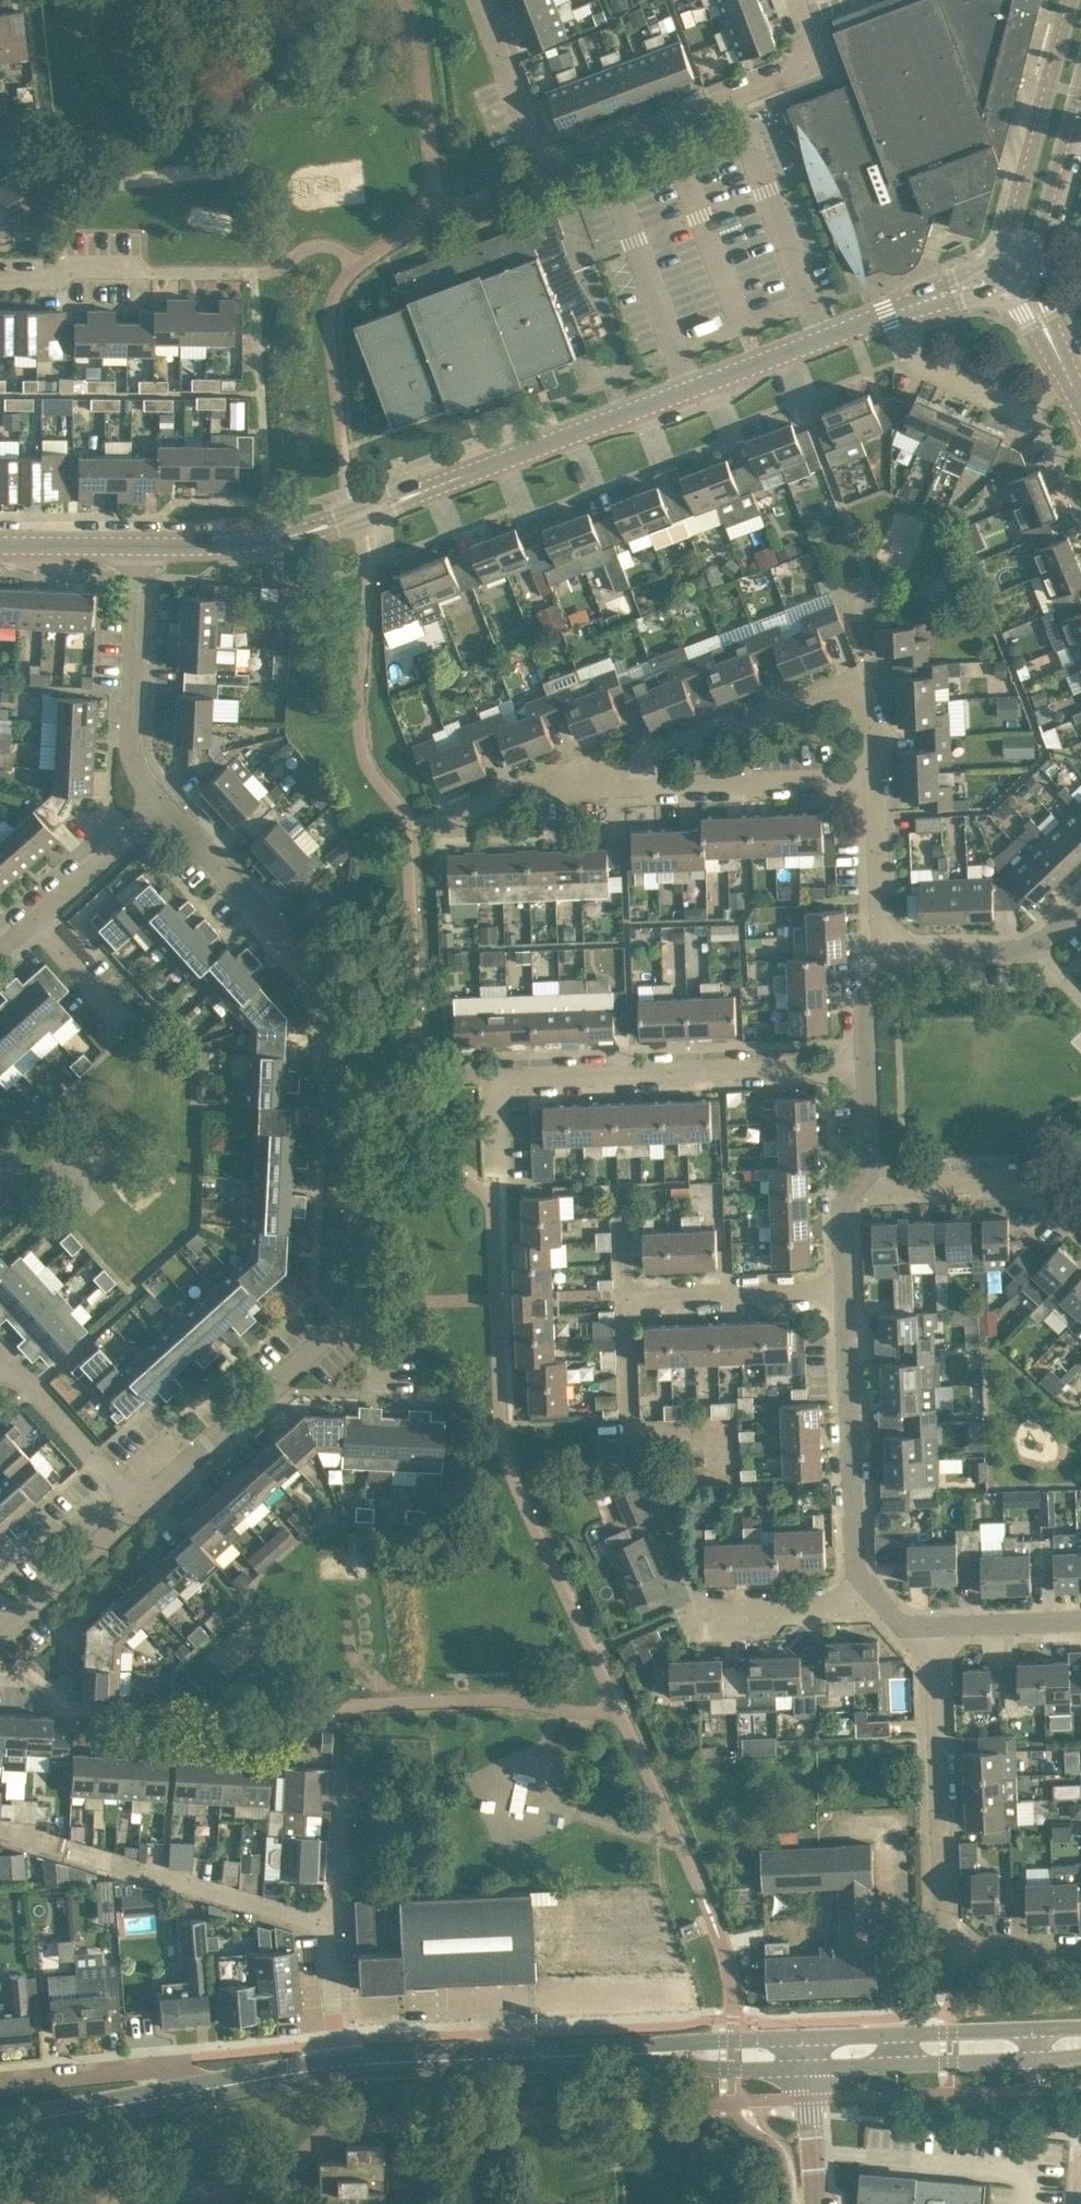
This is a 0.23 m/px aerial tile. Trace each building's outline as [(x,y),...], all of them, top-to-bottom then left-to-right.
[(524,26),(573,7),(571,0),(565,0),(557,3),(555,0),(525,0),(515,4),(524,26)] [(619,9),(631,5),(629,0),(615,0),(619,9)] [(705,5),(719,0),(724,13),(759,0),(703,0),(705,5)] [(760,0),(759,0),(724,13),(729,26),(715,32),(719,41),(768,22),(760,0)] [(788,105),(798,131),(804,129),(812,126),(836,164),(840,171),(837,173),(835,175),(834,178),(834,185),(836,190),(841,194),(845,195),(848,195),(851,194),(860,218),(867,244),(873,270),(864,273),(862,274),(863,275),(869,272),(882,267),(891,271),(902,271),(911,267),(919,261),(923,252),(937,207),(956,200),(950,225),(952,226),(953,223),(985,211),(987,212),(993,188),(997,172),(1004,146),(1019,88),(1042,0),(882,0),(857,9),(834,18),(857,79),(788,105)] [(642,6),(628,11),(632,21),(646,15),(642,6)] [(573,7),(524,26),(532,48),(568,35),(563,21),(576,16),(573,7)] [(658,18),(654,7),(647,10),(651,20),(658,18)] [(0,12),(0,40),(2,59),(27,56),(22,10),(0,12)] [(607,19),(603,10),(594,13),(598,22),(607,19)] [(653,31),(661,28),(658,20),(650,23),(653,31)] [(777,44),(768,22),(719,41),(722,49),(736,44),(741,58),(777,44)] [(654,34),(673,84),(695,75),(682,39),(668,44),(663,31),(654,34)] [(651,92),(673,84),(654,34),(645,38),(650,51),(637,56),(651,92)] [(629,101),(651,92),(637,56),(624,61),(619,48),(610,51),(629,101)] [(580,78),(574,64),(568,50),(559,53),(562,61),(563,61),(564,65),(584,117),(606,109),(593,73),(580,78)] [(606,109),(629,101),(610,51),(601,54),(606,68),(593,73),(606,109)] [(562,61),(559,53),(559,52),(548,56),(549,57),(553,69),(564,65),(563,61),(562,61)] [(557,71),(562,85),(548,90),(562,126),(584,117),(565,68),(557,71)] [(18,102),(18,100),(17,94),(4,96),(5,104),(18,102)] [(0,184),(0,207),(12,228),(24,221),(18,211),(30,204),(14,176),(0,184)] [(12,228),(0,207),(0,235),(12,228)] [(557,211),(459,248),(442,254),(499,405),(559,382),(553,365),(577,355),(569,334),(566,325),(565,325),(542,262),(560,255),(554,240),(566,235),(557,211)] [(565,253),(560,255),(542,262),(565,325),(566,325),(569,334),(580,330),(581,331),(582,330),(577,316),(593,306),(578,280),(565,253)] [(499,405),(442,254),(396,272),(408,303),(356,323),(395,424),(461,399),(467,417),(499,405)] [(166,309),(153,309),(153,352),(155,352),(155,340),(180,341),(180,297),(166,297),(166,309)] [(180,297),(180,341),(206,341),(206,310),(194,310),(194,297),(180,297)] [(219,310),(206,310),(206,341),(233,341),(234,298),(219,298),(219,310)] [(14,350),(15,309),(0,309),(0,350),(14,350)] [(15,309),(14,350),(38,350),(38,356),(40,356),(40,309),(15,309)] [(40,309),(40,356),(65,356),(65,331),(65,309),(40,309)] [(74,321),(74,343),(74,351),(100,351),(101,309),(87,309),(87,321),(74,321)] [(115,309),(101,309),(100,351),(127,352),(127,321),(115,321),(115,309)] [(139,321),(127,321),(127,352),(153,352),(153,309),(139,309),(139,321)] [(207,377),(192,377),(192,389),(207,389),(207,377)] [(207,377),(207,389),(221,389),(221,377),(207,377)] [(221,389),(236,389),(236,380),(236,377),(221,377),(221,389)] [(37,390),(37,379),(22,379),(22,390),(37,390)] [(59,389),(59,379),(45,379),(45,389),(59,389)] [(101,390),(101,379),(85,379),(85,390),(101,390)] [(115,390),(115,379),(101,379),(101,390),(115,390)] [(155,391),(155,379),(138,379),(138,390),(155,391)] [(155,379),(155,391),(167,391),(168,379),(155,379)] [(870,392),(847,401),(861,437),(893,425),(894,395),(874,402),(870,392)] [(894,395),(893,425),(924,439),(940,403),(918,393),(914,403),(894,395)] [(210,408),(210,395),(196,395),(196,408),(210,408)] [(225,395),(210,395),(210,408),(225,408),(225,395)] [(19,408),(19,396),(4,396),(4,408),(19,408)] [(19,396),(19,408),(33,408),(33,397),(19,396)] [(72,397),(42,397),(42,412),(72,412),(72,397)] [(105,408),(105,397),(90,397),(90,408),(105,408)] [(120,408),(120,397),(105,397),(105,408),(120,408)] [(158,409),(158,397),(143,397),(143,409),(158,409)] [(172,397),(158,397),(158,409),(172,409),(172,397)] [(243,424),(244,398),(231,398),(230,424),(243,424)] [(861,437),(847,401),(825,409),(829,420),(817,424),(832,466),(867,454),(861,437)] [(919,452),(936,460),(933,468),(941,471),(943,466),(946,460),(937,457),(942,446),(946,448),(962,412),(940,403),(924,439),(919,452)] [(5,412),(5,425),(18,424),(18,412),(5,412)] [(983,421),(962,412),(946,448),(942,446),(937,457),(946,460),(943,466),(961,474),(968,457),(983,421)] [(1002,441),(1006,431),(983,421),(968,457),(999,471),(1021,450),(1002,441)] [(823,466),(823,464),(809,427),(797,432),(793,422),(770,430),(789,481),(812,472),(811,470),(823,466)] [(755,459),(743,464),(753,490),(765,485),(766,488),(787,480),(788,482),(789,481),(770,430),(747,439),(755,459)] [(237,444),(211,444),(211,487),(224,488),(224,475),(238,476),(238,464),(253,464),(253,434),(237,433),(237,444)] [(184,475),(185,444),(158,444),(158,456),(159,456),(159,487),(172,487),(172,475),(184,475)] [(196,487),(211,487),(211,444),(185,444),(184,475),(196,475),(196,487)] [(18,499),(44,499),(44,450),(42,450),(42,455),(19,455),(18,499)] [(70,450),(44,450),(44,499),(69,499),(69,477),(70,450)] [(1021,450),(999,471),(1013,505),(1050,490),(1041,468),(1030,472),(1021,450)] [(18,499),(19,455),(0,455),(0,499),(18,499)] [(93,487),(105,487),(105,456),(78,455),(78,477),(78,499),(93,499),(93,487)] [(131,456),(105,456),(105,487),(117,487),(117,499),(131,499),(131,456)] [(131,456),(131,499),(145,499),(145,487),(159,487),(159,456),(158,456),(131,456)] [(761,512),(753,490),(743,464),(732,468),(728,458),(705,467),(719,503),(727,526),(761,512)] [(684,516),(719,503),(705,467),(682,475),(686,486),(674,490),(684,516)] [(908,482),(904,492),(914,497),(919,487),(908,482)] [(636,493),(649,530),(684,516),(674,490),(663,495),(659,484),(636,493)] [(1013,505),(1027,539),(1053,528),(1049,517),(1059,513),(1050,490),(1013,505)] [(617,512),(605,517),(615,543),(630,537),(634,550),(654,542),(649,530),(636,493),(613,502),(617,512)] [(946,501),(934,496),(930,504),(942,510),(946,501)] [(950,501),(945,512),(953,516),(963,507),(950,501)] [(586,569),(605,562),(616,589),(631,584),(615,543),(605,517),(594,521),(590,511),(567,519),(586,569)] [(586,569),(567,519),(544,528),(548,538),(537,543),(551,582),(586,569)] [(554,591),(551,582),(537,543),(525,547),(517,527),(494,535),(508,572),(530,563),(542,595),(554,591)] [(1053,528),(1027,539),(1041,573),(1078,558),(1069,536),(1058,540),(1053,528)] [(968,538),(973,550),(986,544),(981,532),(968,538)] [(474,585),(508,572),(494,535),(471,544),(475,554),(464,559),(474,585)] [(776,546),(781,559),(799,551),(794,539),(776,546)] [(1026,540),(1019,543),(1021,549),(1028,546),(1026,540)] [(762,567),(778,560),(773,545),(756,551),(762,567)] [(448,553),(425,562),(439,598),(474,585),(464,559),(452,563),(448,553)] [(722,566),(731,574),(741,564),(731,555),(722,566)] [(1041,573),(1056,608),(1065,604),(1080,598),(1080,594),(1077,585),(1080,583),(1080,566),(1078,558),(1041,573)] [(394,596),(400,612),(416,606),(423,623),(445,614),(439,598),(425,562),(403,570),(407,581),(393,586),(397,595),(394,596)] [(704,572),(697,575),(694,581),(697,590),(709,585),(704,572)] [(181,604),(180,618),(225,620),(225,611),(226,584),(202,582),(201,595),(171,594),(170,604),(181,604)] [(19,626),(21,588),(0,586),(0,625),(19,626)] [(666,586),(653,590),(657,599),(669,595),(666,586)] [(44,589),(21,588),(19,626),(42,627),(44,589)] [(68,590),(44,589),(42,627),(66,628),(68,590)] [(68,590),(66,628),(90,629),(92,591),(68,590)] [(385,630),(404,623),(400,612),(394,596),(384,600),(385,630)] [(264,598),(263,622),(290,624),(291,600),(264,598)] [(538,608),(546,632),(566,625),(558,601),(538,608)] [(802,612),(791,616),(812,669),(833,661),(832,657),(823,636),(845,627),(836,603),(803,615),(802,612)] [(1070,642),(1080,638),(1080,612),(1070,616),(1065,604),(1056,608),(1046,612),(1042,613),(1057,648),(1070,642)] [(620,610),(607,615),(611,624),(623,620),(620,610)] [(609,628),(603,613),(597,616),(602,631),(609,628)] [(648,627),(644,614),(636,617),(641,630),(648,627)] [(781,624),(758,632),(768,657),(779,653),(787,674),(789,678),(812,669),(791,616),(779,620),(781,624)] [(169,632),(169,641),(219,644),(219,631),(233,632),(233,621),(225,620),(180,618),(179,633),(169,632)] [(979,634),(989,633),(988,620),(978,621),(979,634)] [(902,663),(920,662),(920,661),(929,661),(928,637),(916,638),(915,624),(899,625),(877,626),(878,651),(901,650),(902,663)] [(286,630),(273,630),(272,643),(285,643),(286,630)] [(758,632),(725,645),(743,691),(764,683),(756,662),(768,657),(758,632)] [(1070,642),(1077,660),(1079,664),(1080,663),(1080,638),(1070,642)] [(185,667),(184,679),(218,681),(240,682),(240,683),(248,684),(249,672),(236,671),(237,645),(219,644),(169,641),(168,651),(178,651),(177,666),(185,667)] [(743,691),(725,645),(691,658),(700,683),(711,679),(720,700),(743,691)] [(273,661),(288,662),(289,654),(288,654),(274,653),(273,661)] [(486,658),(488,664),(494,666),(499,664),(495,655),(486,658)] [(626,693),(623,684),(617,668),(616,668),(611,655),(579,668),(583,680),(601,727),(623,718),(615,697),(626,693)] [(691,658),(668,667),(673,679),(662,683),(675,717),(697,709),(689,687),(700,683),(691,658)] [(898,675),(899,699),(937,697),(936,685),(949,684),(948,674),(962,674),(962,660),(948,660),(929,661),(920,661),(920,662),(921,674),(898,675)] [(996,661),(997,675),(1006,674),(1005,660),(996,661)] [(1079,664),(1077,660),(1067,664),(1070,672),(1080,668),(1080,669),(1080,663),(1079,664)] [(30,663),(30,671),(39,672),(40,663),(30,663)] [(1070,672),(1067,664),(1055,668),(1059,677),(1070,672)] [(40,684),(40,673),(30,672),(29,684),(40,684)] [(645,676),(623,684),(626,693),(632,709),(644,705),(652,726),(675,717),(662,683),(661,683),(657,672),(645,676)] [(40,673),(40,684),(50,684),(50,673),(40,673)] [(92,686),(92,675),(82,674),(82,686),(92,686)] [(429,680),(432,688),(441,685),(438,677),(429,680)] [(559,718),(570,714),(578,735),(601,727),(583,680),(556,690),(551,677),(545,680),(545,683),(549,693),(559,718)] [(183,693),(176,693),(175,708),(165,707),(165,716),(211,718),(212,696),(218,696),(218,682),(240,683),(240,682),(218,681),(184,679),(183,693)] [(0,699),(13,700),(13,689),(1,689),(0,699)] [(1046,689),(1032,694),(1036,704),(1050,699),(1046,689)] [(559,718),(549,693),(528,701),(532,713),(520,717),(534,752),(555,744),(547,723),(559,718)] [(58,695),(57,719),(95,721),(96,697),(58,695)] [(1020,714),(1019,701),(1019,696),(1005,697),(1006,718),(1020,717),(1020,714)] [(937,710),(937,697),(899,699),(900,723),(923,722),(923,734),(951,733),(950,709),(937,710)] [(1036,709),(1041,722),(1057,715),(1052,702),(1036,709)] [(504,710),(482,718),(492,744),(502,740),(511,761),(534,752),(520,717),(509,721),(504,710)] [(188,763),(196,772),(222,750),(225,747),(225,734),(210,731),(211,718),(165,716),(164,726),(174,726),(174,741),(189,742),(188,763)] [(482,718),(459,727),(463,739),(453,743),(466,778),(488,770),(480,748),(492,744),(482,718)] [(94,745),(95,721),(57,719),(56,743),(94,745)] [(10,740),(11,731),(0,731),(0,740),(10,740)] [(1059,731),(1045,736),(1048,745),(1055,745),(1063,746),(1059,731)] [(1012,733),(1013,757),(1035,756),(1034,732),(1012,733)] [(901,748),(902,772),(940,770),(939,758),(952,758),(951,733),(923,734),(924,747),(901,748)] [(466,778),(453,743),(440,747),(436,736),(413,744),(423,770),(435,766),(443,787),(466,778)] [(10,740),(0,740),(0,750),(9,751),(10,740)] [(39,765),(54,766),(93,768),(94,745),(56,743),(40,742),(39,765)] [(210,798),(202,805),(208,812),(243,780),(252,772),(236,755),(231,760),(222,750),(197,773),(205,782),(200,787),(210,798)] [(53,791),(43,799),(62,820),(72,812),(73,792),(91,793),(93,768),(54,766),(53,791)] [(926,808),(948,807),(954,806),(970,806),(970,797),(953,797),(953,783),(940,783),(940,770),(902,772),(903,796),(926,795),(926,808)] [(243,780),(208,812),(215,819),(222,812),(232,823),(238,818),(246,828),(272,805),(262,794),(258,797),(243,780)] [(277,782),(268,790),(266,792),(274,800),(284,790),(277,782)] [(321,782),(312,790),(324,804),(333,797),(321,782)] [(1059,790),(1067,799),(1074,792),(1066,783),(1059,790)] [(1026,786),(1021,790),(1028,796),(1032,792),(1026,786)] [(1079,804),(1080,801),(1080,800),(1074,792),(1067,799),(1075,807),(1061,820),(1080,840),(1080,806),(1079,804)] [(52,830),(62,820),(43,799),(15,824),(41,853),(59,837),(52,830)] [(998,810),(1004,816),(1013,807),(1007,801),(998,810)] [(282,815),(272,805),(246,828),(255,838),(250,843),(260,854),(253,861),(259,868),(293,836),(278,819),(282,815)] [(823,811),(799,812),(801,851),(815,850),(815,864),(825,863),(824,849),(825,849),(823,811)] [(785,851),(801,851),(799,812),(775,813),(777,867),(786,867),(785,851)] [(775,813),(751,814),(753,853),(767,853),(768,867),(777,867),(775,813)] [(727,815),(729,869),(739,868),(739,853),(753,853),(751,814),(727,815)] [(916,830),(942,829),(942,814),(916,815),(916,830)] [(703,816),(703,827),(705,865),(708,865),(708,855),(720,854),(721,869),(729,869),(727,815),(703,816)] [(1044,836),(1048,833),(1032,816),(1025,822),(1028,826),(1014,839),(1054,881),(1072,865),(1044,836)] [(1048,833),(1044,836),(1072,865),(1080,856),(1080,840),(1061,820),(1048,833)] [(0,838),(0,843),(23,869),(41,853),(15,824),(0,838)] [(682,879),(692,879),(692,865),(705,865),(703,827),(680,828),(682,879)] [(680,828),(657,829),(658,867),(673,866),(674,880),(682,879),(680,828)] [(658,867),(657,829),(633,830),(634,851),(635,867),(636,867),(636,881),(646,881),(645,867),(658,867)] [(322,861),(312,850),(308,853),(293,836),(259,868),(265,874),(272,868),(283,879),(288,874),(297,884),(313,869),(322,861)] [(998,852),(994,856),(1003,876),(1007,886),(1016,877),(1037,898),(1054,881),(1014,839),(1000,853),(998,852)] [(340,840),(328,852),(337,862),(348,852),(350,851),(342,842),(340,840)] [(934,841),(934,855),(943,854),(942,841),(934,841)] [(23,869),(0,843),(0,878),(6,885),(23,869)] [(608,847),(582,848),(584,896),(610,895),(608,847)] [(584,896),(582,848),(555,849),(557,897),(578,896),(583,896),(584,896)] [(555,849),(529,850),(531,898),(557,897),(555,849)] [(529,850),(502,851),(504,899),(531,898),(529,850)] [(502,851),(476,852),(478,900),(504,899),(502,851)] [(449,853),(450,877),(451,901),(478,900),(476,852),(449,853)] [(940,855),(940,867),(949,866),(949,855),(940,855)] [(940,867),(934,867),(935,879),(921,879),(922,918),(946,917),(945,878),(950,878),(949,866),(940,867)] [(142,886),(123,903),(141,922),(166,899),(171,895),(163,886),(158,891),(141,872),(134,878),(142,886)] [(622,872),(610,872),(611,894),(623,894),(622,872)] [(970,917),(994,916),(993,886),(1007,886),(1003,876),(968,877),(970,917)] [(968,877),(950,878),(945,878),(946,917),(970,917),(968,877)] [(731,890),(732,907),(746,906),(745,889),(731,890)] [(140,923),(157,941),(183,918),(196,906),(188,898),(175,909),(166,899),(141,922),(140,923)] [(140,923),(141,922),(123,903),(105,920),(97,911),(90,918),(107,937),(102,941),(110,950),(140,923)] [(763,917),(788,916),(787,903),(762,904),(763,917)] [(794,935),(847,932),(846,908),(824,909),(807,909),(808,925),(785,925),(785,933),(794,933),(794,935)] [(157,941),(173,959),(212,924),(204,916),(192,928),(183,918),(157,941)] [(712,939),(732,938),(740,938),(739,922),(711,924),(712,939)] [(190,978),(199,970),(198,969),(215,954),(207,944),(219,933),(212,924),(173,959),(190,978)] [(697,924),(697,933),(708,933),(708,924),(697,924)] [(481,925),(481,942),(498,942),(498,925),(481,925)] [(575,925),(564,926),(565,938),(576,938),(575,925)] [(640,934),(640,927),(632,927),(632,935),(640,934)] [(455,930),(442,930),(442,944),(455,944),(455,930)] [(674,931),(674,940),(684,940),(684,931),(674,931)] [(508,943),(517,942),(516,932),(508,932),(508,943)] [(848,957),(847,932),(794,935),(794,943),(808,943),(809,957),(788,957),(788,959),(826,958),(848,957)] [(198,969),(199,970),(216,988),(254,953),(247,945),(234,956),(225,946),(215,954),(198,969)] [(571,959),(571,948),(560,948),(561,960),(571,959)] [(530,949),(517,950),(518,961),(531,960),(530,949)] [(450,969),(464,968),(464,950),(449,951),(450,969)] [(495,963),(494,950),(481,950),(482,951),(482,960),(482,964),(495,963)] [(254,953),(216,988),(233,1007),(259,983),(249,973),(262,961),(254,953)] [(775,973),(775,983),(827,981),(826,958),(788,959),(788,973),(775,973)] [(18,977),(10,984),(49,1028),(52,1031),(71,1014),(57,998),(68,988),(45,961),(23,982),(18,977)] [(536,1039),(563,1038),(561,991),(560,978),(534,980),(534,992),(536,1039)] [(720,980),(711,981),(713,1033),(737,1032),(736,994),(721,995),(720,980)] [(508,981),(482,982),(483,992),(509,991),(508,981)] [(689,1034),(713,1033),(711,981),(702,981),(702,995),(688,996),(689,1034)] [(827,981),(775,983),(775,991),(789,991),(789,1006),(828,1005),(827,981)] [(640,998),(641,1014),(642,1035),(665,1034),(663,982),(655,983),(656,997),(640,998)] [(665,1034),(689,1034),(688,996),(673,996),(673,982),(663,982),(665,1034)] [(233,1007),(250,1026),(286,1013),(259,983),(233,1007)] [(0,1002),(0,1010),(31,1044),(49,1028),(10,984),(2,992),(6,997),(0,1002)] [(563,1038),(589,1037),(587,990),(561,991),(563,1038)] [(587,990),(589,1037),(616,1036),(614,990),(587,990)] [(536,1039),(534,992),(508,993),(510,1041),(536,1039)] [(510,1041),(508,993),(481,994),(483,1042),(510,1041)] [(455,995),(455,999),(457,1043),(483,1042),(481,994),(455,995)] [(789,1019),(777,1020),(777,1029),(791,1029),(791,1030),(829,1028),(828,1005),(789,1006),(789,1019)] [(12,1061),(31,1044),(0,1010),(0,1047),(12,1061)] [(286,1013),(250,1026),(248,1052),(284,1054),(286,1013)] [(12,1061),(0,1047),(0,1072),(12,1061)] [(86,1068),(93,1061),(83,1051),(76,1057),(86,1068)] [(283,1067),(284,1054),(248,1052),(247,1076),(299,1079),(300,1068),(283,1067)] [(76,1057),(69,1063),(79,1075),(86,1068),(76,1057)] [(64,1063),(55,1071),(67,1085),(76,1077),(64,1063)] [(299,1090),(299,1079),(247,1076),(246,1102),(259,1103),(293,1105),(293,1103),(281,1102),(282,1089),(299,1090)] [(49,1102),(56,1096),(45,1085),(39,1091),(49,1102)] [(742,1090),(728,1090),(728,1104),(736,1104),(742,1098),(742,1090)] [(43,1109),(49,1102),(39,1091),(32,1097),(43,1109)] [(764,1097),(765,1106),(778,1106),(779,1120),(818,1118),(817,1094),(779,1096),(764,1097)] [(688,1099),(690,1151),(698,1151),(698,1136),(713,1136),(712,1120),(711,1098),(688,1099)] [(690,1151),(688,1099),(664,1100),(665,1138),(679,1138),(679,1152),(690,1151)] [(665,1138),(664,1100),(640,1101),(642,1153),(651,1153),(650,1139),(665,1138)] [(640,1101),(616,1102),(618,1140),(632,1139),(632,1154),(642,1153),(640,1101)] [(604,1140),(618,1140),(616,1102),(592,1103),(594,1154),(604,1154),(604,1140)] [(293,1114),(293,1105),(259,1103),(258,1111),(258,1113),(258,1126),(264,1126),(286,1127),(292,1127),(293,1114)] [(586,1154),(594,1154),(592,1103),(568,1104),(570,1141),(586,1141),(586,1154)] [(545,1105),(546,1135),(540,1135),(532,1135),(534,1176),(534,1178),(556,1177),(555,1153),(555,1142),(568,1141),(570,1141),(568,1104),(545,1105)] [(818,1143),(818,1118),(779,1120),(779,1136),(765,1136),(765,1145),(766,1145),(818,1143)] [(258,1126),(256,1152),(308,1154),(308,1143),(291,1142),(292,1127),(286,1127),(264,1126),(258,1126)] [(9,1149),(10,1135),(0,1134),(0,1149),(9,1149)] [(224,1149),(224,1140),(219,1134),(209,1134),(209,1148),(224,1149)] [(818,1143),(766,1145),(766,1153),(780,1153),(780,1166),(781,1168),(809,1167),(819,1167),(818,1143)] [(307,1165),(308,1154),(256,1152),(255,1177),(290,1178),(290,1164),(307,1165)] [(809,1191),(809,1167),(781,1168),(780,1166),(769,1166),(769,1167),(756,1168),(756,1177),(769,1177),(770,1192),(809,1191)] [(255,1177),(254,1201),(305,1204),(306,1193),(289,1192),(290,1178),(255,1177)] [(610,1191),(610,1182),(595,1182),(595,1192),(610,1191)] [(210,1198),(216,1199),(216,1190),(211,1185),(203,1184),(202,1184),(202,1198),(210,1198)] [(672,1195),(682,1194),(681,1185),(672,1186),(672,1195)] [(770,1206),(758,1207),(758,1216),(810,1214),(809,1191),(770,1192),(770,1206)] [(523,1194),(524,1217),(562,1216),(561,1193),(545,1193),(523,1194)] [(253,1226),(287,1228),(288,1214),(305,1215),(305,1204),(254,1201),(253,1226)] [(670,1267),(694,1266),(692,1213),(682,1213),(682,1228),(668,1228),(670,1267)] [(692,1213),(694,1266),(718,1265),(717,1227),(700,1227),(700,1213),(692,1213)] [(811,1238),(810,1214),(758,1216),(755,1216),(756,1224),(771,1223),(771,1239),(811,1238)] [(646,1268),(670,1267),(668,1228),(655,1229),(654,1215),(645,1215),(645,1230),(644,1230),(646,1268)] [(525,1241),(562,1239),(562,1216),(524,1217),(525,1241)] [(986,1268),(1008,1267),(1011,1261),(1027,1244),(1021,1237),(1010,1238),(1009,1216),(984,1217),(985,1239),(985,1254),(986,1255),(986,1268)] [(948,1256),(949,1256),(949,1270),(974,1269),(974,1270),(986,1269),(986,1268),(986,1255),(985,1254),(985,1239),(973,1239),(972,1217),(947,1218),(948,1240),(948,1256)] [(55,1236),(66,1226),(59,1218),(49,1228),(55,1236)] [(910,1220),(911,1242),(912,1257),(936,1256),(939,1309),(951,1308),(949,1270),(949,1256),(948,1256),(948,1240),(936,1241),(935,1219),(910,1220)] [(875,1259),(899,1258),(900,1272),(913,1271),(912,1257),(911,1242),(899,1242),(898,1220),(873,1222),(875,1259)] [(285,1268),(287,1228),(253,1226),(252,1253),(285,1268)] [(59,1239),(65,1246),(76,1237),(70,1230),(59,1239)] [(612,1239),(612,1230),(597,1230),(597,1239),(612,1239)] [(71,1253),(82,1244),(76,1237),(65,1246),(71,1253)] [(812,1261),(811,1238),(771,1239),(772,1253),(759,1253),(760,1263),(774,1262),(774,1263),(812,1261)] [(514,1241),(515,1266),(553,1264),(552,1242),(562,1242),(562,1239),(525,1241),(514,1241)] [(597,1239),(598,1249),(612,1248),(612,1239),(597,1239)] [(1016,1274),(1007,1284),(1011,1297),(1023,1284),(1040,1301),(1031,1311),(1031,1312),(1052,1289),(1063,1277),(1078,1261),(1060,1244),(1045,1260),(1036,1252),(1027,1244),(1011,1261),(1008,1267),(1016,1274)] [(255,1295),(285,1268),(252,1253),(232,1270),(255,1295)] [(37,1272),(21,1254),(9,1265),(0,1272),(0,1306),(37,1272)] [(9,1265),(0,1255),(0,1272),(9,1265)] [(1070,1324),(1079,1314),(1080,1314),(1080,1312),(1080,1276),(1072,1285),(1063,1277),(1078,1261),(1063,1277),(1052,1289),(1031,1312),(1040,1320),(1052,1307),(1070,1324)] [(554,1289),(553,1264),(515,1266),(516,1291),(554,1289)] [(160,1265),(155,1271),(160,1277),(166,1271),(160,1265)] [(99,1284),(109,1274),(103,1267),(93,1277),(99,1284)] [(245,1305),(255,1295),(232,1270),(214,1287),(248,1325),(256,1317),(245,1305)] [(15,1326),(54,1290),(37,1272),(0,1306),(0,1319),(1,1320),(6,1316),(15,1326)] [(105,1290),(115,1281),(109,1274),(99,1284),(105,1290)] [(614,1277),(613,1277),(599,1278),(599,1287),(614,1287),(614,1277)] [(214,1287),(195,1304),(218,1329),(228,1320),(240,1332),(248,1325),(214,1287)] [(19,1340),(27,1349),(74,1306),(57,1288),(54,1291),(54,1290),(15,1326),(24,1336),(19,1340)] [(517,1312),(521,1312),(555,1310),(554,1296),(554,1289),(516,1291),(516,1297),(517,1312)] [(914,1291),(895,1292),(896,1311),(915,1311),(914,1291)] [(148,1309),(158,1300),(150,1292),(140,1301),(148,1309)] [(978,1308),(989,1308),(989,1299),(978,1300),(978,1308)] [(208,1338),(218,1329),(195,1304),(177,1320),(211,1358),(219,1351),(208,1338)] [(74,1306),(27,1349),(34,1357),(39,1352),(49,1363),(88,1328),(72,1310),(75,1307),(74,1306)] [(979,1308),(980,1321),(998,1320),(997,1307),(979,1308)] [(615,1318),(615,1308),(600,1309),(600,1318),(615,1318)] [(966,1322),(966,1325),(980,1324),(980,1321),(979,1308),(965,1309),(966,1322)] [(934,1347),(933,1334),(933,1326),(939,1326),(938,1309),(915,1311),(896,1311),(881,1312),(882,1337),(904,1336),(904,1348),(934,1347)] [(555,1310),(521,1312),(517,1312),(518,1337),(555,1336),(555,1310)] [(1080,1314),(1079,1314),(1070,1324),(1079,1332),(1080,1330),(1080,1312),(1080,1314)] [(766,1320),(767,1357),(767,1371),(806,1370),(806,1356),(791,1357),(790,1319),(766,1320)] [(177,1320),(158,1337),(181,1362),(191,1353),(203,1366),(211,1358),(177,1320)] [(743,1358),(766,1358),(767,1357),(766,1320),(742,1321),(743,1358)] [(742,1321),(718,1322),(720,1359),(743,1358),(742,1321)] [(694,1323),(696,1360),(720,1359),(718,1322),(694,1323)] [(672,1361),(696,1360),(694,1323),(670,1324),(672,1361)] [(648,1362),(672,1361),(670,1324),(646,1325),(648,1362)] [(556,1359),(555,1336),(518,1337),(519,1362),(530,1361),(556,1360),(556,1359)] [(171,1372),(181,1362),(158,1337),(140,1353),(174,1392),(182,1384),(171,1372)] [(95,1339),(85,1347),(90,1352),(71,1369),(77,1376),(86,1369),(102,1387),(122,1369),(95,1339)] [(602,1348),(602,1357),(617,1357),(616,1347),(602,1348)] [(884,1385),(941,1383),(941,1359),(934,1359),(934,1347),(904,1348),(905,1360),(883,1361),(884,1385)] [(166,1399),(174,1392),(140,1353),(122,1369),(145,1395),(154,1386),(166,1399)] [(617,1365),(617,1357),(602,1357),(602,1366),(617,1365)] [(531,1385),(568,1383),(568,1358),(556,1359),(556,1360),(530,1361),(531,1385)] [(1062,1377),(1051,1367),(1040,1379),(1055,1393),(1066,1381),(1062,1377)] [(145,1395),(122,1369),(102,1387),(119,1406),(111,1413),(117,1420),(136,1403),(140,1408),(149,1400),(145,1395)] [(982,1369),(975,1369),(970,1374),(970,1381),(983,1380),(982,1369)] [(568,1383),(531,1385),(532,1408),(569,1407),(568,1383)] [(907,1409),(907,1420),(937,1419),(935,1385),(941,1384),(941,1383),(884,1385),(885,1410),(907,1409)] [(808,1395),(807,1386),(793,1386),(793,1396),(808,1395)] [(754,1404),(754,1395),(739,1395),(739,1404),(754,1404)] [(722,1415),(731,1415),(730,1400),(721,1401),(722,1415)] [(722,1415),(721,1401),(712,1401),(713,1416),(722,1415)] [(782,1403),(783,1427),(821,1426),(820,1401),(782,1403)] [(675,1418),(684,1417),(683,1402),(674,1403),(675,1418)] [(665,1418),(675,1418),(674,1403),(665,1403),(665,1418)] [(739,1404),(740,1414),(745,1413),(754,1413),(754,1404),(739,1404)] [(619,1415),(619,1406),(604,1407),(604,1416),(619,1415)] [(343,1447),(342,1464),(342,1465),(368,1466),(371,1408),(359,1407),(358,1414),(345,1413),(344,1447),(343,1447)] [(368,1466),(392,1468),(395,1416),(381,1415),(381,1409),(371,1408),(368,1466)] [(408,1417),(395,1416),(392,1468),(417,1469),(420,1411),(408,1410),(408,1417)] [(304,1411),(274,1438),(298,1465),(317,1448),(319,1446),(304,1411)] [(304,1411),(319,1446),(317,1448),(323,1463),(342,1464),(343,1447),(344,1447),(345,1413),(304,1411)] [(420,1411),(417,1469),(442,1470),(444,1440),(445,1418),(430,1418),(431,1411),(420,1411)] [(969,1427),(983,1427),(983,1418),(969,1418),(969,1427)] [(937,1419),(907,1420),(908,1433),(886,1434),(887,1458),(938,1456),(937,1435),(924,1435),(924,1432),(937,1432),(937,1419)] [(10,1474),(29,1456),(12,1438),(20,1430),(14,1423),(0,1435),(0,1463),(9,1473),(10,1474)] [(274,1438),(263,1426),(254,1433),(266,1446),(256,1455),(280,1481),(298,1465),(274,1438)] [(822,1449),(821,1426),(783,1427),(784,1451),(822,1449)] [(740,1429),(741,1438),(755,1438),(755,1428),(740,1429)] [(10,1474),(33,1499),(37,1504),(46,1496),(41,1491),(60,1474),(54,1467),(37,1449),(29,1456),(10,1474)] [(823,1474),(822,1449),(784,1451),(785,1475),(823,1474)] [(234,1452),(227,1458),(262,1497),(280,1481),(256,1455),(245,1464),(234,1452)] [(941,1468),(964,1467),(963,1454),(940,1455),(941,1468)] [(938,1456),(887,1458),(888,1482),(910,1481),(910,1493),(940,1492),(938,1456)] [(227,1458),(217,1467),(229,1479),(219,1488),(243,1514),(262,1497),(227,1458)] [(987,1459),(973,1460),(974,1478),(987,1477),(987,1459)] [(742,1468),(742,1477),(757,1476),(757,1467),(742,1468)] [(10,1474),(9,1473),(0,1481),(0,1500),(26,1528),(34,1521),(23,1508),(33,1499),(10,1474)] [(774,1477),(760,1477),(761,1488),(774,1488),(774,1477)] [(240,1533),(239,1532),(232,1524),(243,1515),(243,1514),(219,1488),(208,1498),(197,1485),(189,1492),(233,1540),(240,1533)] [(635,1485),(618,1493),(630,1522),(648,1515),(635,1485)] [(1004,1487),(1003,1503),(1040,1504),(1041,1488),(1004,1487)] [(614,1489),(598,1495),(611,1530),(627,1524),(614,1489)] [(192,1513),(181,1522),(190,1532),(214,1558),(215,1557),(215,1556),(233,1540),(189,1492),(181,1500),(192,1513)] [(690,1509),(711,1508),(710,1492),(690,1493),(690,1509)] [(940,1492),(910,1493),(911,1506),(932,1505),(940,1504),(940,1492)] [(6,1523),(18,1535),(26,1528),(0,1500),(0,1529),(6,1523)] [(379,1500),(378,1520),(389,1520),(390,1501),(379,1500)] [(364,1505),(355,1505),(355,1519),(364,1519),(364,1505)] [(364,1505),(364,1519),(373,1520),(373,1506),(364,1505)] [(286,1515),(298,1530),(310,1520),(298,1506),(286,1515)] [(404,1521),(414,1522),(414,1507),(405,1507),(404,1521)] [(414,1522),(423,1522),(423,1508),(414,1507),(414,1522)] [(815,1526),(802,1527),(803,1565),(827,1564),(825,1526),(824,1526),(824,1511),(814,1512),(815,1526)] [(780,1566),(803,1565),(802,1527),(787,1527),(786,1512),(777,1512),(777,1527),(776,1527),(776,1539),(779,1539),(780,1566)] [(753,1525),(753,1516),(753,1514),(744,1514),(744,1525),(753,1525)] [(266,1539),(278,1552),(295,1537),(283,1524),(266,1539)] [(732,1578),(756,1577),(754,1525),(753,1525),(744,1525),(744,1540),(730,1541),(732,1578)] [(780,1577),(780,1566),(779,1539),(776,1539),(763,1540),(763,1525),(754,1525),(756,1577),(780,1577)] [(643,1535),(634,1539),(628,1526),(605,1537),(617,1564),(619,1564),(635,1601),(666,1588),(643,1535)] [(984,1591),(1008,1590),(1006,1534),(1005,1534),(1005,1537),(982,1538),(982,1526),(969,1527),(970,1559),(982,1558),(984,1591)] [(716,1541),(716,1527),(706,1527),(707,1542),(706,1542),(708,1579),(732,1578),(730,1541),(716,1541)] [(957,1541),(933,1542),(935,1580),(959,1579),(958,1559),(970,1559),(969,1527),(957,1527),(957,1541)] [(1055,1536),(1042,1537),(1043,1567),(1055,1566),(1056,1588),(1080,1587),(1078,1531),(1054,1532),(1055,1536)] [(214,1558),(190,1532),(172,1547),(191,1569),(196,1574),(194,1576),(199,1581),(219,1564),(214,1558)] [(1031,1567),(1043,1567),(1042,1537),(1030,1537),(1018,1537),(1018,1534),(1006,1534),(1008,1590),(1032,1589),(1031,1567)] [(246,1557),(258,1571),(278,1552),(266,1539),(246,1557)] [(910,1581),(935,1580),(933,1542),(909,1543),(910,1581)] [(177,1590),(194,1576),(196,1574),(191,1569),(172,1547),(161,1557),(150,1544),(142,1551),(177,1590)] [(145,1572),(135,1581),(159,1607),(177,1590),(142,1551),(133,1559),(145,1572)] [(231,1579),(239,1588),(253,1576),(244,1567),(231,1579)] [(113,1577),(104,1585),(116,1598),(117,1597),(141,1623),(159,1607),(135,1581),(124,1590),(113,1577)] [(117,1597),(116,1598),(86,1625),(122,1640),(141,1623),(117,1597)] [(203,1620),(211,1630),(225,1619),(216,1609),(203,1620)] [(186,1635),(195,1644),(195,1645),(208,1634),(199,1624),(186,1635)] [(86,1625),(84,1665),(119,1667),(122,1640),(86,1625)] [(699,1694),(697,1657),(671,1658),(671,1659),(655,1660),(649,1645),(663,1639),(658,1626),(632,1637),(638,1650),(640,1649),(648,1668),(653,1668),(654,1687),(672,1686),(673,1695),(699,1694)] [(855,1675),(870,1674),(892,1674),(891,1658),(880,1658),(879,1638),(853,1639),(855,1675)] [(816,1691),(829,1690),(856,1689),(855,1675),(853,1639),(827,1640),(828,1662),(815,1663),(816,1691)] [(174,1650),(181,1657),(190,1649),(183,1642),(174,1650)] [(816,1691),(815,1663),(802,1663),(801,1653),(775,1654),(777,1690),(795,1690),(795,1715),(817,1713),(817,1701),(816,1691)] [(737,1666),(738,1710),(765,1709),(777,1708),(777,1690),(775,1654),(750,1655),(750,1666),(737,1666)] [(699,1694),(711,1693),(712,1711),(738,1710),(737,1666),(724,1667),(723,1656),(697,1657),(699,1694)] [(1046,1712),(1072,1711),(1072,1700),(1080,1699),(1080,1673),(1070,1674),(1070,1659),(1044,1660),(1046,1712)] [(1019,1664),(1003,1664),(1004,1692),(1005,1691),(1006,1715),(1025,1714),(1024,1696),(1045,1695),(1046,1712),(1044,1660),(1019,1661),(1019,1664)] [(84,1665),(67,1664),(66,1675),(83,1676),(83,1691),(118,1692),(119,1671),(119,1667),(84,1665)] [(1004,1692),(1003,1664),(991,1665),(991,1667),(965,1668),(967,1704),(991,1703),(991,1692),(1004,1692)] [(816,1691),(817,1701),(830,1700),(829,1690),(816,1691)] [(857,1735),(892,1733),(891,1718),(868,1719),(868,1709),(856,1710),(857,1735)] [(27,1750),(28,1750),(29,1714),(6,1713),(4,1749),(3,1749),(2,1762),(2,1768),(26,1769),(27,1750)] [(63,1761),(63,1756),(68,1756),(70,1727),(52,1726),(53,1715),(29,1714),(28,1750),(29,1750),(49,1751),(49,1760),(50,1760),(63,1761)] [(321,1749),(332,1749),(333,1731),(322,1730),(321,1749)] [(980,1749),(965,1750),(966,1775),(1004,1773),(1004,1775),(1018,1774),(1017,1747),(1007,1748),(1007,1734),(979,1735),(980,1749)] [(1007,1734),(1007,1748),(1017,1747),(1016,1734),(1007,1734)] [(777,1735),(767,1736),(768,1752),(777,1752),(777,1735)] [(714,1754),(713,1748),(708,1744),(703,1745),(704,1754),(714,1754)] [(1066,1769),(1080,1769),(1080,1762),(1080,1746),(1065,1746),(1066,1769)] [(73,1753),(71,1777),(71,1791),(86,1792),(85,1806),(94,1807),(97,1754),(73,1753)] [(120,1755),(97,1754),(94,1807),(103,1807),(104,1793),(118,1794),(120,1755)] [(144,1757),(120,1755),(118,1794),(133,1794),(132,1809),(141,1809),(144,1757)] [(168,1758),(144,1757),(141,1809),(150,1810),(151,1795),(166,1796),(168,1758)] [(196,1812),(199,1760),(175,1758),(173,1797),(188,1797),(187,1812),(196,1812)] [(223,1761),(199,1760),(196,1812),(206,1813),(206,1798),(221,1799),(223,1761)] [(247,1762),(223,1761),(221,1799),(235,1800),(234,1814),(244,1815),(247,1762)] [(247,1762),(244,1815),(268,1816),(268,1807),(270,1763),(247,1762)] [(275,1807),(268,1807),(268,1816),(267,1820),(304,1822),(304,1809),(321,1810),(321,1809),(320,1809),(322,1768),(323,1768),(323,1766),(285,1764),(285,1766),(287,1766),(287,1774),(276,1774),(275,1807)] [(25,1797),(32,1797),(34,1769),(26,1769),(25,1797)] [(1019,1798),(1018,1774),(1004,1775),(1004,1773),(966,1775),(967,1801),(1019,1798)] [(1056,1783),(1057,1796),(1080,1795),(1080,1782),(1056,1783)] [(1012,1838),(1011,1825),(1020,1825),(1019,1798),(967,1801),(968,1825),(983,1825),(984,1839),(1012,1838)] [(1,1801),(0,1803),(0,1812),(0,1814),(10,1815),(11,1801),(1,1801)] [(48,1803),(38,1802),(37,1816),(47,1817),(48,1803)] [(1071,1808),(1072,1816),(1080,1816),(1080,1802),(1076,1803),(1071,1808)] [(282,1884),(273,1877),(279,1877),(317,1880),(317,1878),(316,1878),(318,1837),(320,1837),(320,1836),(303,1835),(304,1822),(267,1820),(267,1833),(264,1877),(263,1894),(282,1899),(282,1884)] [(84,1825),(72,1824),(71,1836),(83,1837),(84,1825)] [(800,1842),(799,1828),(777,1828),(778,1843),(800,1842)] [(171,1840),(169,1865),(193,1866),(194,1851),(194,1841),(171,1840)] [(769,1994),(879,1989),(872,1842),(762,1847),(764,1887),(839,1883),(842,1944),(821,1945),(822,1952),(790,1954),(790,1939),(767,1940),(769,1994)] [(124,1853),(137,1855),(138,1846),(125,1844),(124,1853)] [(25,1872),(25,1849),(0,1850),(0,1872),(25,1872)] [(999,1869),(995,1870),(976,1870),(975,1858),(979,1858),(978,1849),(961,1850),(963,1901),(975,1900),(975,1907),(1001,1906),(1001,1913),(1014,1912),(1013,1883),(1000,1884),(999,1869)] [(240,1871),(242,1871),(258,1872),(259,1872),(260,1852),(241,1851),(240,1871)] [(45,1885),(68,1883),(66,1863),(42,1856),(45,1885)] [(1076,1860),(1076,1863),(1053,1864),(1054,1879),(1053,1879),(1053,1881),(1055,1917),(1080,1916),(1080,1910),(1080,1909),(1080,1860),(1076,1860)] [(87,1884),(96,1883),(96,1881),(96,1879),(97,1879),(97,1872),(86,1869),(87,1884)] [(113,1877),(114,1893),(121,1892),(154,1890),(153,1888),(113,1877)] [(1055,1917),(1053,1881),(1028,1882),(1027,1883),(1013,1883),(1014,1912),(1029,1912),(1029,1918),(1055,1917)] [(97,1890),(98,1919),(114,1918),(113,1890),(97,1890)] [(399,1896),(355,1898),(357,1949),(359,1988),(403,1985),(403,1983),(534,1977),(530,1890),(399,1896)] [(188,1954),(190,1978),(191,1987),(163,1990),(159,1990),(162,2025),(210,2021),(203,1952),(208,1952),(205,1917),(179,1919),(182,1954),(188,1954)] [(681,1925),(686,1937),(700,1931),(696,1919),(681,1925)] [(293,1929),(275,1924),(276,1949),(248,1951),(248,1952),(217,1954),(222,2020),(226,2020),(229,2024),(238,2024),(241,2019),(255,2017),(255,2012),(300,2008),(295,1948),(294,1948),(293,1929)] [(207,1934),(208,1948),(219,1947),(218,1933),(207,1934)] [(75,1972),(77,1994),(81,2030),(109,2027),(107,2005),(119,2004),(115,1963),(75,1966),(75,1972)] [(12,2000),(0,2001),(0,2041),(0,2045),(5,2044),(8,2047),(13,2046),(16,2043),(31,2042),(25,1972),(10,1974),(12,2000)] [(81,2030),(77,1994),(63,1995),(61,1973),(48,1974),(50,1997),(51,2010),(53,2032),(81,2030)] [(363,2082),(364,2117),(388,2117),(387,2081),(363,2082)] [(381,2142),(343,2143),(344,2159),(323,2159),(324,2203),(382,2203),(381,2142)] [(986,2181),(949,2178),(949,2184),(915,2181),(916,2175),(863,2171),(863,2169),(862,2169),(859,2199),(866,2200),(866,2203),(985,2203),(986,2181)]
